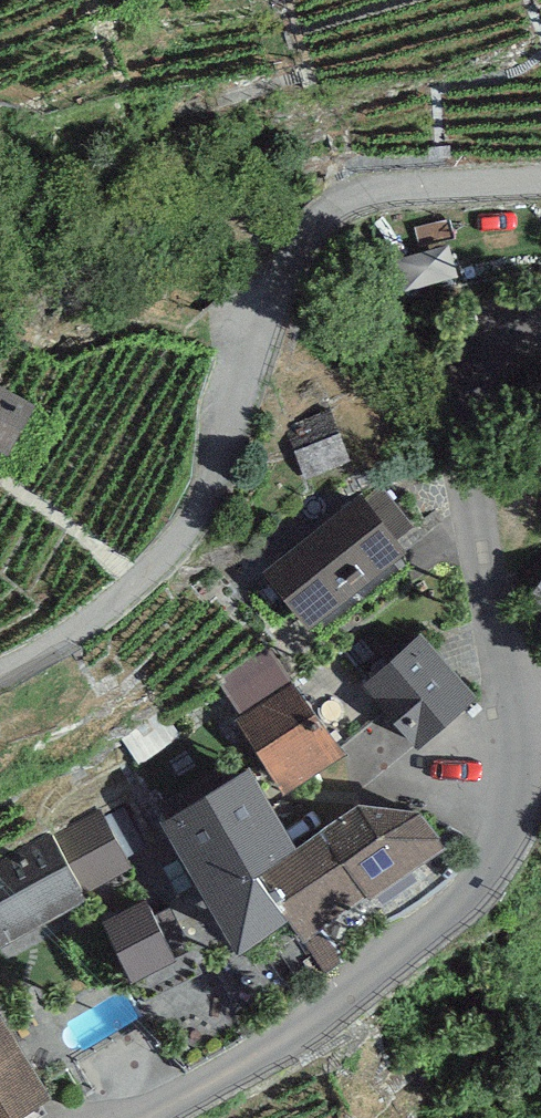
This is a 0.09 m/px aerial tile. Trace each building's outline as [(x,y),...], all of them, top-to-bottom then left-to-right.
[(0,389),(0,456),(6,459),(33,406),(0,389)] [(333,414),(288,429),(305,477),(349,461),(333,414)] [(407,550),(397,538),(414,524),(382,486),(365,499),(360,493),(263,574),(310,630),(407,550)] [(522,605),(540,621),(540,582),(522,605)] [(478,696),(422,633),(363,686),(420,748),(478,696)] [(292,682),(267,645),(218,679),(243,716),(292,682)] [(243,716),(236,720),(285,795),(344,756),(295,681),(292,682),(243,716)] [(255,875),(299,848),(250,768),(159,823),(239,953),(286,925),(255,875)] [(255,875),(286,925),(299,945),(444,849),(420,814),(360,804),(299,848),(255,875)] [(0,860),(0,944),(1,947),(89,900),(85,893),(132,867),(99,806),(0,860)] [(145,899),(99,921),(131,984),(177,962),(172,952),(186,946),(168,910),(154,917),(145,899)] [(50,1099),(0,1017),(0,1117),(19,1117),(50,1099)]
